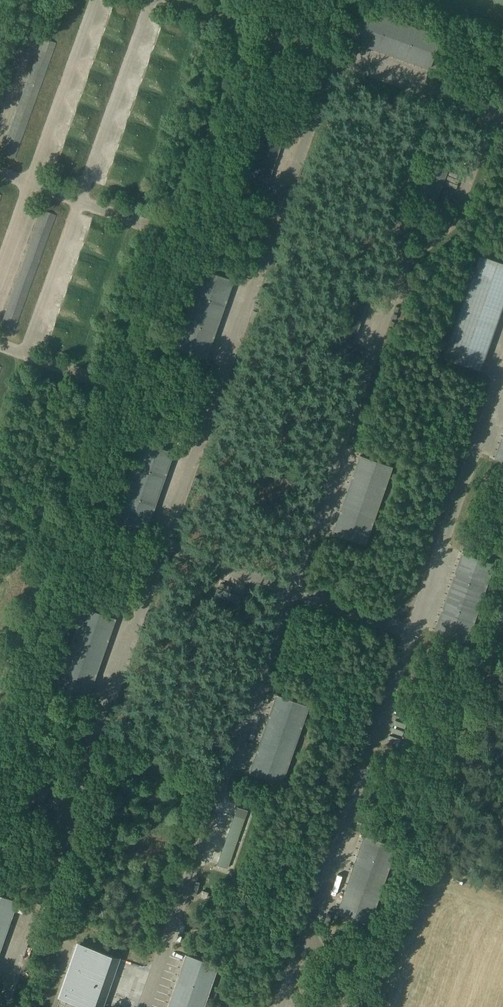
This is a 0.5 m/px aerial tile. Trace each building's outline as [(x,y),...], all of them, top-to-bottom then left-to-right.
[(364,8),(352,40),(430,68),(441,36),(364,8)] [(56,43),(44,39),(3,153),(15,157),(56,43)] [(262,50),(258,60),(266,63),(270,53),(262,50)] [(147,116),(152,102),(137,97),(132,111),(147,116)] [(250,179),(267,185),(282,141),(265,135),(250,179)] [(417,195),(437,202),(448,170),(428,163),(417,195)] [(14,328),(56,214),(44,210),(3,324),(14,328)] [(502,305),(502,263),(479,254),(443,357),(480,370),(502,305)] [(202,268),(175,346),(207,357),(234,279),(202,268)] [(114,518),(147,530),(174,452),(142,441),(114,518)] [(365,544),(392,466),(360,455),(333,533),(365,544)] [(495,564),(463,552),(436,630),(443,632),(468,641),(495,564)] [(215,595),(239,603),(241,596),(218,588),(215,595)] [(56,685),(89,696),(116,618),(84,607),(56,685)] [(309,705),(277,694),(250,772),(282,783),(309,705)] [(405,743),(420,748),(426,732),(410,727),(405,743)] [(238,806),(217,864),(227,868),(248,810),(238,806)] [(397,846),(364,835),(337,913),(369,924),(397,846)] [(17,901),(0,895),(0,950),(17,901)] [(69,971),(57,1006),(100,1006),(101,1006),(100,1006),(117,958),(79,945),(70,971),(69,971)] [(218,965),(186,954),(168,1006),(204,1006),(218,965)]
